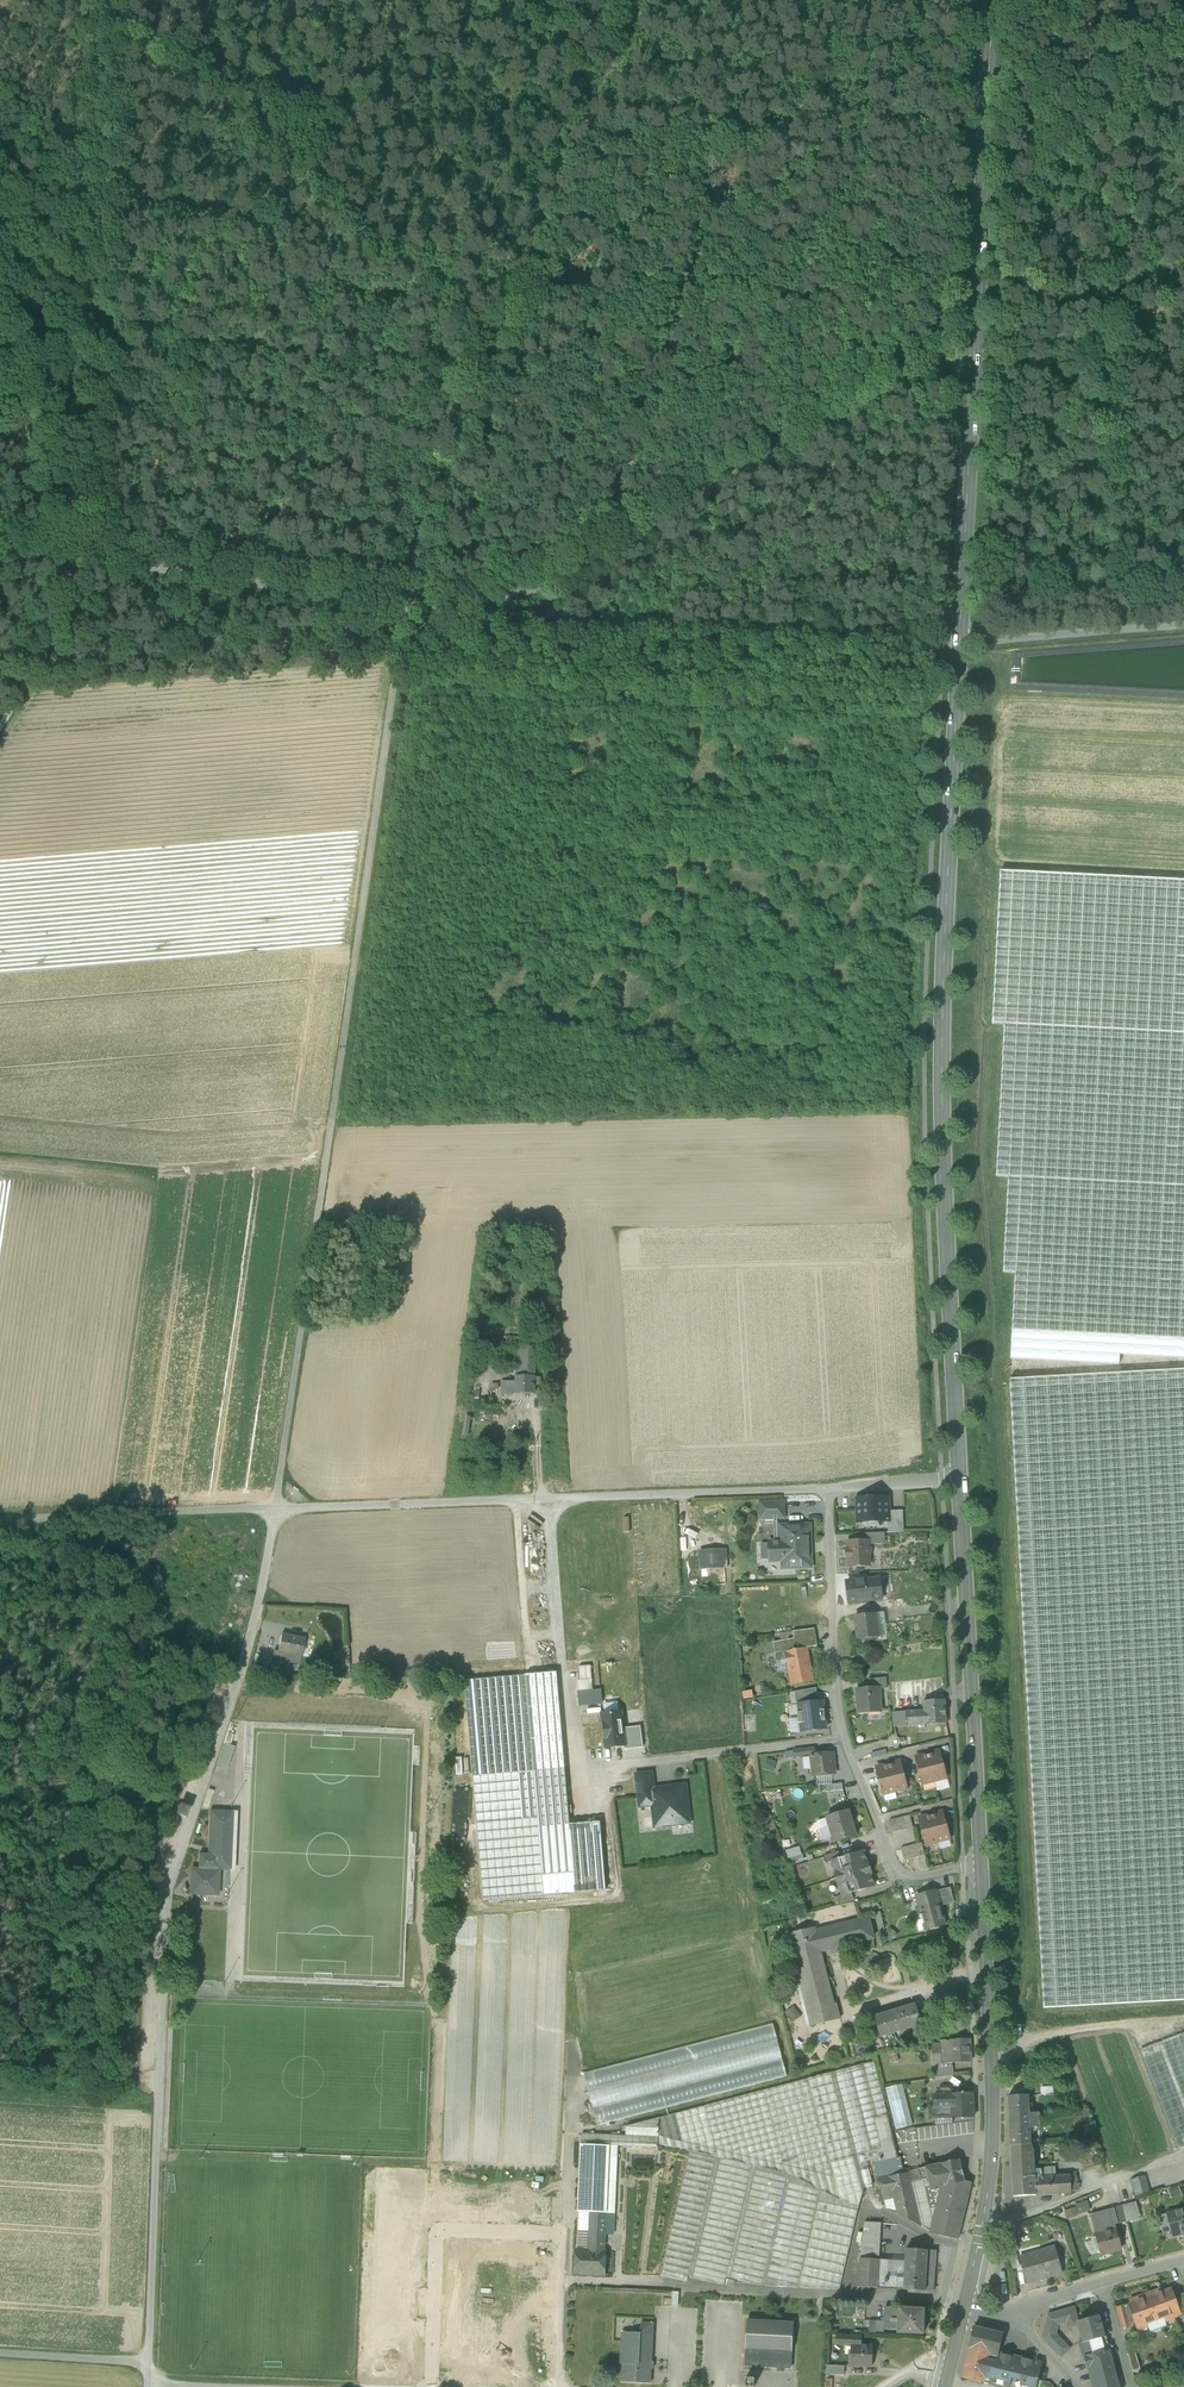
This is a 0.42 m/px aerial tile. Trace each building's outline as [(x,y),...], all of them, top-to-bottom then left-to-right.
[(1005,1026),(996,1177),(1008,1178),(1003,1273),(1015,1274),(1011,1360),(1119,1366),(1119,1356),(1183,1359),(1183,881),(1000,872),(993,1025),(1005,1026)] [(524,1338),(497,1338),(495,1351),(486,1351),(486,1358),(516,1358),(516,1347),(523,1347),(524,1347),(524,1338)] [(523,1347),(516,1347),(516,1358),(516,1378),(523,1378),(524,1370),(528,1370),(528,1361),(526,1361),(526,1354),(535,1355),(535,1347),(524,1347),(523,1347)] [(535,1355),(526,1354),(526,1361),(528,1361),(528,1370),(524,1370),(523,1378),(535,1378),(535,1355)] [(1010,1380),(1042,2008),(1183,2001),(1183,1370),(1010,1380)] [(523,1378),(516,1378),(516,1383),(516,1395),(535,1395),(535,1378),(523,1378)] [(516,1383),(501,1383),(501,1395),(516,1395),(516,1383)] [(888,1498),(857,1499),(857,1523),(863,1523),(883,1522),(887,1522),(888,1522),(888,1512),(888,1498)] [(783,1503),(760,1503),(760,1519),(784,1519),(783,1503)] [(903,1511),(888,1512),(888,1522),(887,1522),(888,1533),(903,1533),(903,1511)] [(809,1526),(781,1527),(782,1542),(770,1542),(770,1543),(771,1543),(772,1560),(770,1560),(770,1562),(782,1561),(782,1569),(810,1568),(810,1553),(808,1553),(808,1544),(809,1544),(809,1526)] [(884,1533),(863,1534),(864,1541),(869,1541),(869,1545),(885,1544),(884,1533)] [(864,1541),(847,1542),(848,1551),(846,1551),(846,1558),(848,1558),(848,1567),(869,1566),(869,1555),(871,1553),(871,1550),(869,1548),(869,1545),(869,1541),(864,1541)] [(716,1571),(725,1571),(724,1550),(699,1552),(700,1572),(716,1571)] [(725,1571),(716,1571),(717,1586),(726,1585),(725,1571)] [(848,1603),(881,1599),(879,1580),(864,1582),(864,1581),(846,1583),(848,1603)] [(876,1614),(855,1617),(858,1640),(878,1637),(876,1614)] [(884,1614),(876,1614),(878,1637),(886,1636),(884,1614)] [(814,1629),(793,1632),(794,1639),(795,1650),(807,1648),(817,1646),(814,1629)] [(305,1639),(282,1634),(278,1652),(301,1657),(305,1639)] [(794,1639),(773,1643),(775,1654),(784,1652),(795,1650),(794,1639)] [(784,1652),(788,1669),(791,1686),(814,1682),(807,1648),(795,1650),(784,1652)] [(278,1652),(274,1651),(270,1666),(282,1667),(283,1662),(299,1664),(301,1657),(278,1652)] [(788,1669),(784,1652),(775,1654),(778,1671),(788,1669)] [(331,1675),(342,1675),(342,1659),(331,1659),(331,1675)] [(590,1665),(579,1666),(580,1681),(591,1680),(590,1665)] [(556,1673),(525,1675),(534,1771),(565,1769),(556,1673)] [(525,1675),(464,1681),(472,1776),(534,1771),(525,1675)] [(886,1679),(868,1680),(868,1690),(879,1689),(879,1690),(887,1690),(886,1679)] [(577,1682),(578,1693),(593,1691),(592,1680),(591,1680),(580,1681),(577,1682)] [(796,1705),(798,1705),(798,1704),(817,1702),(816,1689),(795,1692),(796,1705)] [(868,1690),(856,1690),(858,1715),(881,1712),(879,1690),(879,1689),(868,1690)] [(593,1691),(578,1693),(580,1707),(602,1704),(600,1690),(593,1691)] [(945,1700),(923,1702),(924,1711),(915,1712),(916,1726),(947,1724),(945,1700)] [(817,1702),(798,1704),(798,1705),(799,1713),(797,1713),(798,1724),(801,1724),(802,1733),(825,1730),(824,1721),(825,1721),(825,1720),(822,1720),(822,1712),(824,1712),(824,1710),(823,1710),(822,1701),(817,1702)] [(620,1712),(602,1715),(606,1748),(623,1746),(624,1746),(622,1730),(620,1712)] [(905,1712),(893,1713),(894,1727),(906,1726),(905,1712)] [(915,1712),(905,1712),(906,1726),(916,1726),(915,1712)] [(640,1727),(622,1730),(624,1746),(623,1746),(624,1750),(642,1748),(640,1727)] [(221,1743),(213,1767),(224,1770),(231,1746),(221,1743)] [(814,1748),(793,1750),(794,1758),(810,1756),(815,1755),(814,1748)] [(940,1752),(927,1755),(934,1782),(947,1779),(940,1752)] [(815,1755),(810,1756),(813,1777),(831,1775),(834,1774),(832,1753),(815,1755)] [(927,1755),(915,1759),(921,1785),(934,1782),(927,1755)] [(468,1773),(467,1757),(454,1757),(455,1774),(468,1773)] [(901,1762),(888,1766),(895,1792),(908,1789),(901,1762)] [(888,1766),(875,1769),(882,1795),(895,1792),(888,1766)] [(565,1769),(534,1771),(538,1819),(542,1876),(573,1873),(565,1769)] [(534,1771),(472,1776),(476,1824),(538,1819),(534,1771)] [(636,1776),(638,1793),(653,1791),(652,1790),(651,1774),(636,1776)] [(832,1784),(831,1775),(813,1777),(814,1786),(832,1784)] [(949,1787),(947,1779),(934,1782),(936,1791),(949,1787)] [(842,1783),(826,1785),(826,1792),(843,1790),(842,1783)] [(671,1820),(688,1818),(684,1787),(673,1788),(673,1791),(666,1792),(665,1789),(652,1790),(653,1791),(638,1793),(640,1807),(653,1805),(655,1822),(659,1822),(660,1826),(671,1825),(671,1820)] [(188,1809),(179,1806),(176,1815),(185,1819),(188,1809)] [(849,1811),(826,1818),(833,1844),(856,1837),(849,1811)] [(207,1849),(226,1849),(227,1820),(232,1821),(233,1813),(208,1812),(207,1849)] [(943,1813),(931,1816),(937,1842),(950,1839),(943,1813)] [(910,1816),(903,1817),(906,1830),(913,1828),(910,1816)] [(931,1816),(918,1819),(925,1846),(937,1842),(931,1816)] [(903,1817),(896,1819),(899,1832),(906,1830),(903,1817)] [(543,1886),(542,1876),(538,1819),(476,1824),(482,1897),(544,1892),(543,1886)] [(896,1819),(889,1821),(892,1833),(899,1832),(896,1819)] [(921,1843),(915,1845),(918,1857),(925,1856),(921,1843)] [(915,1845),(908,1847),(911,1859),(918,1857),(915,1845)] [(908,1847),(901,1848),(904,1861),(911,1859),(908,1847)] [(841,1858),(831,1861),(832,1862),(835,1874),(834,1875),(836,1880),(870,1869),(868,1864),(867,1864),(863,1851),(841,1858)] [(838,1852),(824,1856),(826,1864),(832,1862),(831,1861),(841,1858),(838,1852)] [(804,1860),(802,1854),(790,1857),(792,1864),(804,1860)] [(226,1855),(206,1855),(197,1855),(196,1870),(197,1870),(217,1870),(230,1870),(231,1863),(225,1863),(226,1855)] [(870,1869),(836,1880),(837,1884),(838,1883),(842,1895),(842,1896),(851,1893),(874,1886),(870,1873),(871,1873),(870,1869)] [(217,1870),(197,1870),(196,1870),(190,1870),(190,1895),(217,1895),(217,1870)] [(543,1886),(574,1883),(573,1873),(542,1876),(543,1886)] [(574,1883),(543,1886),(544,1892),(575,1889),(574,1883)] [(950,1888),(936,1892),(939,1906),(954,1902),(950,1888)] [(935,1891),(916,1896),(926,1931),(945,1926),(939,1906),(936,1892),(935,1891)] [(851,1893),(842,1896),(842,1895),(836,1897),(838,1905),(853,1900),(851,1893)] [(868,1918),(815,1931),(820,1951),(873,1938),(868,1918)] [(815,1928),(787,1934),(788,1936),(789,1935),(811,2025),(810,2025),(810,2026),(840,2019),(836,2003),(833,2004),(820,1951),(815,1931),(815,1929),(815,1928)] [(915,2005),(874,2017),(880,2037),(921,2024),(915,2005)] [(773,2024),(584,2074),(597,2126),(786,2076),(773,2024)] [(1177,2148),(1183,2145),(1183,2033),(1139,2050),(1177,2148)] [(970,2039),(940,2041),(940,2044),(932,2045),(933,2069),(952,2067),(952,2063),(971,2062),(970,2039)] [(874,2061),(834,2072),(856,2155),(864,2188),(873,2185),(867,2162),(873,2161),(883,2158),(873,2119),(887,2115),(874,2061)] [(952,2067),(933,2069),(934,2079),(953,2076),(952,2067)] [(834,2072),(675,2114),(684,2150),(690,2151),(715,2157),(752,2165),(787,2174),(790,2174),(821,2190),(823,2191),(858,2209),(864,2188),(856,2155),(834,2072)] [(894,2128),(911,2125),(902,2083),(885,2086),(894,2128)] [(935,2106),(935,2118),(952,2118),(973,2117),(972,2094),(963,2094),(963,2093),(962,2093),(962,2094),(952,2094),(952,2089),(949,2087),(941,2087),(939,2090),(939,2095),(935,2095),(935,2106)] [(1028,2096),(1008,2097),(1009,2122),(1039,2120),(1039,2113),(1029,2114),(1028,2096)] [(675,2114),(659,2118),(658,2137),(658,2144),(684,2150),(675,2114)] [(887,2115),(873,2119),(883,2158),(887,2176),(884,2177),(884,2179),(908,2173),(907,2172),(902,2173),(887,2115)] [(659,2118),(626,2127),(625,2136),(658,2137),(659,2118)] [(1039,2120),(1009,2122),(1011,2147),(1030,2145),(1029,2127),(1040,2127),(1039,2120)] [(625,2136),(581,2135),(581,2145),(618,2146),(628,2147),(658,2148),(658,2144),(658,2137),(625,2136)] [(618,2146),(581,2145),(578,2212),(590,2213),(606,2214),(615,2214),(618,2146)] [(1030,2145),(1011,2147),(1013,2197),(1035,2196),(1034,2169),(1033,2153),(1030,2145)] [(715,2157),(690,2151),(669,2236),(661,2276),(687,2282),(688,2277),(715,2157)] [(752,2165),(715,2157),(688,2277),(724,2285),(726,2277),(752,2165)] [(883,2158),(873,2161),(878,2179),(884,2177),(887,2176),(883,2158)] [(959,2160),(918,2169),(921,2181),(928,2179),(929,2184),(930,2191),(940,2189),(940,2188),(964,2183),(964,2181),(959,2160)] [(787,2174),(752,2165),(726,2277),(761,2286),(787,2174)] [(1054,2168),(1034,2169),(1035,2196),(1056,2195),(1055,2177),(1054,2168)] [(908,2173),(884,2179),(884,2177),(878,2179),(883,2200),(888,2199),(889,2195),(893,2194),(897,2213),(919,2225),(910,2183),(908,2173)] [(821,2190),(790,2174),(764,2286),(800,2288),(823,2191),(821,2190)] [(1069,2176),(1055,2177),(1056,2195),(1071,2194),(1071,2192),(1078,2192),(1079,2184),(1076,2185),(1076,2174),(1069,2174),(1069,2176)] [(921,2181),(910,2183),(919,2225),(928,2233),(936,2203),(929,2204),(925,2185),(929,2184),(928,2179),(921,2181)] [(964,2183),(940,2188),(940,2189),(936,2203),(928,2233),(958,2240),(971,2183),(964,2181),(964,2183)] [(940,2189),(930,2191),(929,2184),(925,2185),(929,2204),(936,2203),(940,2189)] [(823,2191),(800,2288),(839,2290),(858,2209),(823,2191)] [(1063,2207),(1065,2217),(1089,2212),(1086,2202),(1063,2207)] [(1136,2202),(1122,2206),(1126,2222),(1140,2218),(1136,2202)] [(1122,2206),(1114,2208),(1118,2224),(1126,2222),(1122,2206)] [(1114,2208),(1090,2215),(1095,2235),(1096,2241),(1100,2256),(1101,2256),(1101,2255),(1110,2253),(1111,2253),(1111,2252),(1121,2249),(1115,2225),(1118,2224),(1114,2208)] [(1166,2215),(1171,2232),(1172,2237),(1183,2234),(1183,2210),(1166,2215)] [(589,2231),(588,2251),(604,2252),(606,2214),(590,2213),(589,2231)] [(1171,2232),(1166,2215),(1158,2217),(1163,2234),(1171,2232)] [(882,2224),(865,2222),(860,2254),(865,2254),(864,2259),(879,2260),(882,2224)] [(588,2251),(589,2231),(578,2230),(578,2250),(588,2251)] [(1014,2232),(1005,2234),(1010,2252),(1015,2250),(1015,2251),(1019,2250),(1014,2232)] [(1093,2258),(1100,2256),(1096,2241),(1089,2243),(1093,2258)] [(1019,2250),(1015,2251),(1017,2257),(1019,2257),(1041,2251),(1040,2244),(1019,2250)] [(1041,2251),(1019,2257),(1026,2283),(1061,2274),(1054,2247),(1041,2251)] [(927,2251),(906,2249),(905,2261),(904,2278),(903,2290),(924,2291),(927,2251)] [(588,2251),(578,2250),(576,2250),(575,2274),(604,2275),(605,2252),(604,2252),(588,2251)] [(1010,2252),(1007,2253),(1012,2270),(1020,2268),(1017,2257),(1015,2251),(1015,2250),(1010,2252)] [(936,2252),(927,2251),(924,2291),(933,2292),(936,2252)] [(879,2260),(864,2259),(865,2254),(860,2254),(859,2259),(857,2287),(877,2288),(879,2260)] [(888,2277),(889,2260),(879,2260),(877,2288),(903,2290),(904,2278),(888,2277)] [(888,2277),(904,2278),(905,2261),(889,2260),(888,2277)] [(1171,2289),(1158,2294),(1156,2291),(1146,2295),(1155,2320),(1171,2315),(1172,2318),(1181,2315),(1176,2301),(1171,2289)] [(678,2305),(679,2291),(671,2291),(670,2304),(678,2305)] [(1146,2295),(1133,2299),(1134,2303),(1128,2305),(1133,2318),(1137,2331),(1148,2327),(1147,2324),(1155,2320),(1146,2295)] [(1180,2299),(1176,2301),(1181,2315),(1182,2315),(1183,2318),(1183,2317),(1183,2308),(1180,2299)] [(1124,2306),(1116,2308),(1119,2318),(1128,2315),(1129,2319),(1133,2318),(1128,2305),(1124,2306)] [(897,2330),(898,2308),(885,2307),(884,2322),(883,2329),(884,2330),(897,2330)] [(898,2308),(897,2330),(897,2333),(922,2334),(924,2310),(898,2308)] [(1074,2308),(1062,2311),(1065,2322),(1067,2328),(1078,2325),(1077,2322),(1078,2322),(1074,2308)] [(1062,2311),(1048,2315),(1046,2321),(1058,2325),(1065,2322),(1062,2311)] [(1098,2313),(1088,2316),(1089,2319),(1078,2322),(1077,2322),(1078,2325),(1082,2342),(1083,2343),(1100,2338),(1104,2337),(1098,2313)] [(882,2321),(876,2320),(876,2321),(875,2321),(875,2332),(884,2332),(884,2330),(883,2329),(884,2322),(882,2322),(882,2321)] [(793,2323),(746,2321),(744,2366),(790,2369),(793,2323)] [(640,2334),(622,2333),(620,2364),(622,2364),(621,2382),(650,2384),(651,2369),(653,2369),(653,2362),(651,2362),(653,2324),(640,2323),(640,2334)] [(1002,2335),(973,2328),(968,2347),(969,2348),(998,2354),(998,2353),(1002,2335)] [(1069,2349),(1056,2334),(1043,2331),(1041,2336),(1061,2356),(1069,2349)] [(851,2346),(861,2346),(861,2336),(836,2335),(835,2346),(851,2346)] [(1100,2338),(1083,2343),(1082,2342),(1080,2343),(1084,2356),(1104,2351),(1100,2338)] [(851,2346),(850,2368),(860,2368),(860,2366),(872,2366),(873,2347),(861,2346),(851,2346)] [(998,2354),(969,2348),(962,2378),(982,2383),(983,2381),(990,2382),(989,2385),(991,2385),(998,2354)] [(1084,2356),(1087,2368),(1090,2367),(1095,2386),(1119,2386),(1109,2350),(1104,2351),(1084,2356)] [(998,2353),(998,2354),(991,2385),(1000,2386),(1008,2386),(1011,2377),(1015,2358),(998,2353)] [(1015,2358),(1011,2377),(1022,2380),(1020,2386),(1035,2386),(1040,2364),(1015,2358)] [(844,2367),(826,2366),(826,2375),(844,2376),(844,2367)]
